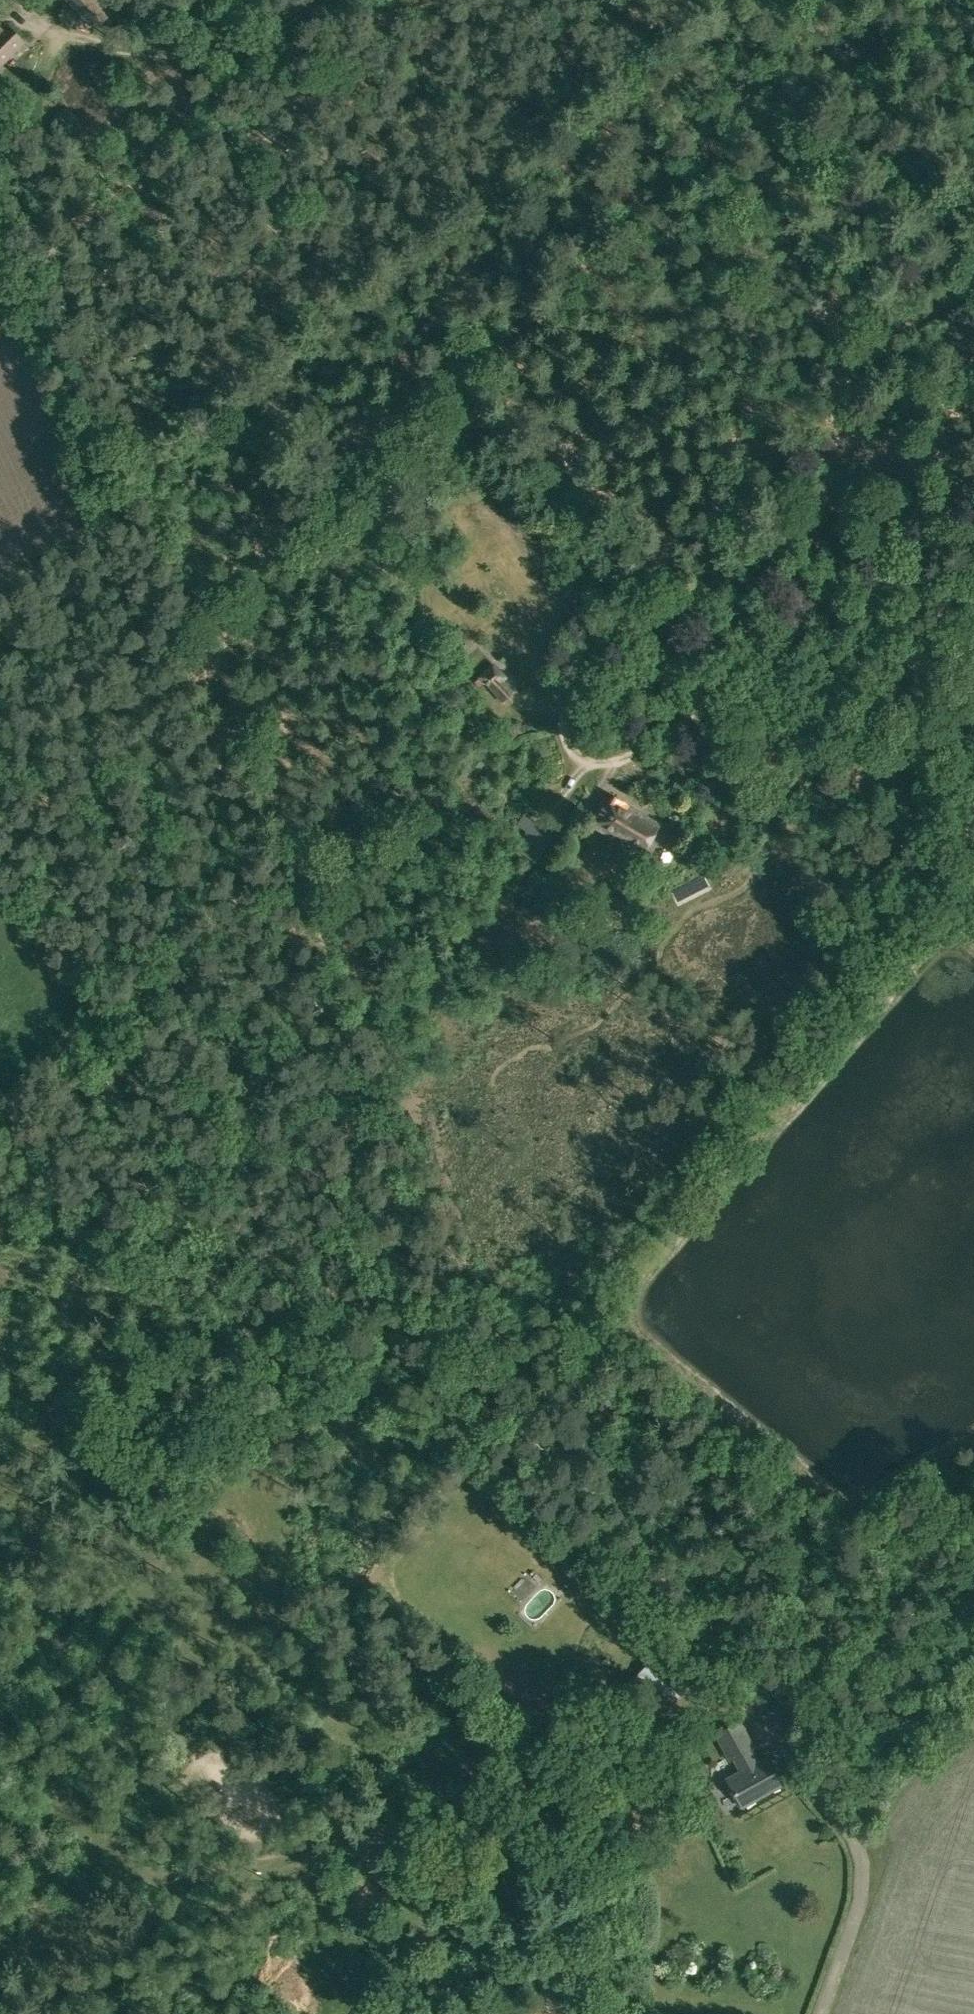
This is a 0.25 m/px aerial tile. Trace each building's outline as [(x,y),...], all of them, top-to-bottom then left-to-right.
[(94,29),(110,13),(97,0),(65,0),(94,29)] [(24,42),(7,24),(2,29),(0,27),(0,65),(24,42)] [(485,681),(502,701),(513,692),(502,679),(505,676),(494,664),(474,680),(479,686),(485,681)] [(610,829),(643,850),(659,825),(607,793),(589,822),(607,833),(610,829)] [(514,846),(545,867),(563,841),(523,814),(516,824),(525,830),(514,846)] [(632,1680),(664,1712),(680,1695),(647,1663),(632,1680)] [(726,1778),(742,1806),(783,1784),(767,1755),(756,1761),(750,1750),(756,1747),(740,1718),(713,1734),(728,1762),(732,1760),(738,1771),(726,1778)] [(350,1898),(366,1917),(385,1901),(368,1882),(350,1898)] [(373,1943),(379,1933),(364,1925),(358,1935),(373,1943)]
